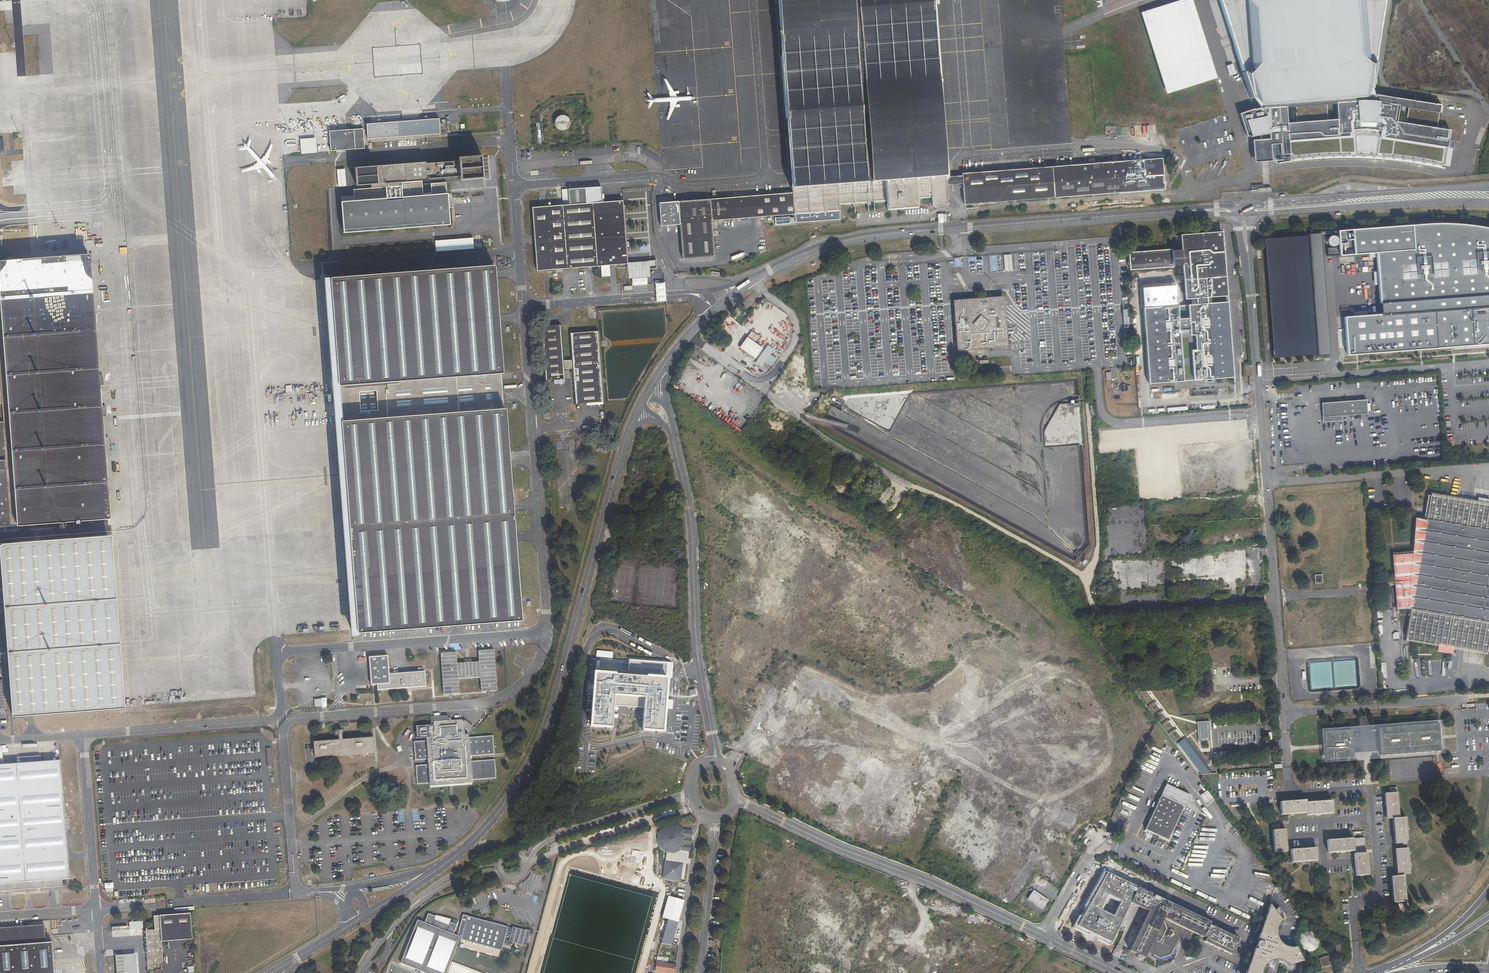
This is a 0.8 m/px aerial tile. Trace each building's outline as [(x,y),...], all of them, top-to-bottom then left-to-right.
[(790,179),(790,187),(792,187),(886,180),(915,178),(945,176),(932,0),(776,0),(790,179)] [(1143,11),(1169,93),(1217,78),(1220,77),(1194,0),(1178,0),(1143,11)] [(1242,73),(1250,98),(1252,98),(1258,105),(1259,105),(1284,103),(1334,99),(1362,97),(1370,86),(1374,61),(1384,0),(1219,0),(1242,73)] [(1235,63),(1229,65),(1232,75),(1239,73),(1235,63)] [(1240,114),(1247,137),(1249,136),(1250,136),(1260,134),(1260,140),(1252,140),(1254,161),(1269,161),(1278,160),(1278,163),(1289,162),(1291,161),(1303,160),(1317,159),(1331,158),(1346,158),(1354,158),(1369,158),(1376,159),(1383,159),(1402,161),(1416,163),(1428,165),(1444,168),(1447,147),(1450,130),(1436,128),(1439,112),(1441,104),(1374,95),(1371,87),(1370,86),(1362,97),(1334,99),(1284,103),(1259,105),(1260,108),(1256,109),(1256,110),(1254,110),(1254,109),(1240,114)] [(556,118),(555,121),(555,122),(555,125),(557,127),(560,130),(563,130),(565,130),(567,129),(569,127),(570,126),(571,123),(571,121),(570,118),(567,116),(563,114),(560,115),(558,116),(556,118)] [(366,124),(368,140),(440,134),(439,118),(366,124)] [(329,131),(330,151),(356,149),(364,148),(363,128),(354,129),(329,131)] [(315,138),(300,139),(301,154),(317,153),(315,138)] [(378,163),(352,164),(352,183),(368,181),(368,187),(353,188),(353,199),(339,200),(341,231),(448,223),(446,194),(445,182),(430,183),(430,191),(422,192),(422,180),(426,180),(426,177),(457,174),(457,176),(480,174),(477,151),(455,154),(456,159),(378,163)] [(1164,189),(1162,158),(1112,163),(1096,164),(962,173),(964,205),(1164,189)] [(792,187),(792,193),(794,214),(795,223),(840,219),(839,214),(840,214),(839,204),(887,200),(888,209),(917,207),(917,198),(931,197),(932,207),(948,206),(945,176),(915,178),(886,180),(792,187)] [(563,205),(532,207),(537,271),(627,264),(627,263),(627,253),(623,200),(602,202),(601,187),(568,189),(568,191),(562,191),(563,205)] [(712,221),(794,214),(792,193),(678,201),(659,203),(661,226),(680,225),(682,259),(714,257),(712,221)] [(948,213),(937,213),(937,222),(948,222),(948,213)] [(1373,229),(1338,232),(1339,247),(1340,256),(1376,254),(1380,306),(1381,314),(1345,317),(1348,356),(1488,346),(1488,228),(1479,226),(1455,224),(1373,229)] [(1222,231),(1180,235),(1181,250),(1182,266),(1185,299),(1197,298),(1204,298),(1227,296),(1222,231)] [(1308,236),(1316,357),(1329,356),(1322,235),(1308,236)] [(1316,357),(1308,236),(1264,239),(1270,360),(1316,357)] [(1334,238),(1333,237),(1331,237),(1330,237),(1328,238),(1327,239),(1326,241),(1326,243),(1327,244),(1328,246),(1329,247),(1331,247),(1333,247),(1334,246),(1336,245),(1336,243),(1337,242),(1336,240),(1336,239),(1334,238)] [(1339,247),(1326,249),(1327,257),(1340,256),(1339,247)] [(1173,266),(1172,251),(1171,249),(1128,253),(1129,270),(1173,266)] [(1181,250),(1172,251),(1173,266),(1182,266),(1181,250)] [(0,260),(0,297),(17,526),(110,519),(90,254),(0,260)] [(632,285),(647,284),(647,277),(650,277),(649,269),(657,269),(656,260),(627,263),(627,264),(628,271),(629,279),(632,278),(632,285)] [(520,616),(521,615),(506,410),(505,409),(504,408),(503,407),(502,406),(499,376),(501,375),(503,373),(495,268),(495,267),(494,266),(493,265),(332,277),(331,278),(330,279),(329,280),(337,386),(338,386),(339,387),(340,387),(342,418),(341,419),(339,421),(355,629),(355,631),(357,632),(358,632),(359,632),(518,619),(520,618),(520,616)] [(667,283),(657,284),(659,303),(669,302),(667,283)] [(953,300),(957,351),(1008,347),(1004,296),(953,300)] [(1198,304),(1188,305),(1189,319),(1178,320),(1177,306),(1143,308),(1149,384),(1183,381),(1180,333),(1190,333),(1191,338),(1195,337),(1197,351),(1191,351),(1193,380),(1231,378),(1228,302),(1204,304),(1204,298),(1197,298),(1198,304)] [(564,361),(561,326),(540,327),(545,380),(565,378),(564,368),(571,368),(575,404),(603,402),(598,332),(569,334),(571,360),(564,361)] [(765,347),(749,335),(741,347),(757,359),(765,347)] [(1366,400),(1321,403),(1322,417),(1323,422),(1342,421),(1342,416),(1368,414),(1366,400)] [(9,526),(5,469),(0,470),(0,527),(9,526)] [(1426,496),(1424,507),(1423,518),(1424,519),(1418,553),(1415,553),(1415,555),(1411,555),(1394,556),(1400,611),(1409,611),(1405,638),(1439,643),(1438,651),(1452,654),(1452,645),(1486,650),(1486,649),(1486,644),(1488,644),(1488,503),(1426,496)] [(1413,518),(1411,555),(1415,555),(1415,553),(1418,553),(1424,519),(1423,518),(1413,518)] [(0,543),(0,553),(12,716),(124,708),(111,535),(0,543)] [(1197,555),(1198,570),(1205,570),(1205,574),(1215,574),(1214,571),(1214,555),(1197,555)] [(1397,611),(1400,611),(1394,556),(1390,557),(1393,583),(1394,587),(1397,611)] [(1179,565),(1180,582),(1210,580),(1210,577),(1191,578),(1191,574),(1186,574),(1186,570),(1184,570),(1184,560),(1171,561),(1171,565),(1179,565)] [(456,653),(440,655),(443,696),(459,695),(458,680),(479,680),(481,694),(497,694),(493,650),(477,651),(478,662),(457,664),(456,653)] [(387,657),(368,659),(370,685),(377,685),(377,691),(424,687),(423,672),(388,675),(387,657)] [(596,671),(591,671),(586,725),(608,727),(610,705),(640,708),(638,730),(661,732),(667,663),(628,659),(627,663),(597,661),(596,671)] [(1153,693),(1145,700),(1158,713),(1165,706),(1153,693)] [(327,698),(318,698),(318,708),(327,707),(327,698)] [(1163,724),(1171,716),(1165,709),(1156,717),(1163,724)] [(464,735),(464,730),(465,729),(469,732),(472,727),(465,720),(463,722),(461,720),(448,721),(448,716),(430,717),(431,726),(416,727),(417,739),(426,738),(426,741),(414,742),(415,760),(428,759),(428,765),(416,766),(417,780),(417,784),(430,783),(430,786),(472,783),(472,780),(496,778),(494,760),(470,762),(470,756),(494,754),(493,736),(468,738),(468,735),(464,735)] [(1442,720),(1322,731),(1325,762),(1445,751),(1442,720)] [(1210,721),(1197,722),(1198,741),(1211,741),(1210,721)] [(340,732),(334,732),(334,737),(338,736),(338,741),(313,743),(314,758),(373,753),(372,738),(341,741),(341,736),(342,736),(343,735),(343,734),(343,733),(342,732),(341,732),(340,732)] [(0,767),(0,891),(59,886),(58,880),(69,879),(59,762),(0,767)] [(1155,809),(1146,830),(1149,832),(1154,834),(1169,841),(1178,820),(1184,806),(1190,795),(1167,784),(1161,795),(1155,809)] [(1199,795),(1205,791),(1203,787),(1196,791),(1199,795)] [(1384,793),(1385,805),(1391,805),(1391,811),(1388,811),(1388,819),(1392,818),(1393,831),(1398,831),(1398,835),(1396,835),(1396,842),(1402,842),(1402,844),(1406,844),(1405,836),(1403,836),(1403,832),(1406,832),(1404,817),(1396,818),(1396,814),(1397,813),(1398,811),(1395,811),(1395,809),(1399,809),(1397,792),(1384,793)] [(1280,802),(1281,814),(1306,813),(1306,815),(1333,814),(1332,800),(1306,802),(1306,800),(1280,802)] [(660,848),(666,852),(662,879),(681,882),(681,880),(684,881),(686,865),(690,866),(691,860),(688,859),(689,852),(690,845),(689,845),(690,838),(691,839),(692,832),(683,831),(677,826),(670,825),(663,828),(659,834),(658,841),(660,848)] [(1286,851),(1284,830),(1272,830),(1274,852),(1286,851)] [(1365,853),(1364,838),(1327,841),(1328,853),(1353,851),(1356,876),(1369,875),(1367,853),(1365,853)] [(1405,857),(1407,857),(1406,847),(1397,848),(1398,855),(1400,855),(1400,861),(1399,861),(1396,861),(1397,875),(1393,875),(1394,883),(1396,883),(1396,889),(1394,889),(1392,889),(1393,901),(1406,901),(1405,884),(1402,884),(1402,882),(1405,882),(1404,873),(1410,873),(1409,860),(1407,861),(1405,861),(1405,857)] [(1290,850),(1291,863),(1316,861),(1316,848),(1290,850)] [(1152,899),(1154,896),(1106,875),(1077,929),(1108,943),(1130,904),(1146,911),(1150,903),(1154,904),(1152,899)] [(114,890),(114,882),(104,883),(104,891),(114,890)] [(1027,900),(1043,909),(1049,899),(1032,891),(1027,900)] [(1162,899),(1160,902),(1158,898),(1154,896),(1152,899),(1154,904),(1150,903),(1146,911),(1127,949),(1140,956),(1143,950),(1148,953),(1150,956),(1152,955),(1153,957),(1156,957),(1163,961),(1167,953),(1169,952),(1169,950),(1171,950),(1170,947),(1175,936),(1178,935),(1180,935),(1183,937),(1184,937),(1188,932),(1192,931),(1201,936),(1202,933),(1206,926),(1209,921),(1162,899)] [(1260,927),(1245,972),(1261,972),(1262,972),(1262,970),(1262,968),(1262,965),(1263,962),(1265,960),(1266,958),(1268,956),(1271,955),(1273,954),(1275,954),(1278,955),(1280,955),(1282,956),(1284,958),(1285,960),(1287,962),(1287,964),(1288,966),(1303,962),(1295,948),(1294,948),(1291,948),(1288,948),(1285,948),(1282,947),(1280,946),(1277,944),(1276,943),(1275,941),(1273,938),(1273,936),(1272,933),(1272,930),(1273,928),(1274,925),(1275,923),(1277,921),(1279,919),(1268,901),(1260,927)] [(191,913),(159,916),(161,929),(145,930),(148,969),(153,969),(153,964),(164,963),(162,941),(193,939),(191,913)] [(459,937),(452,935),(456,925),(449,922),(448,924),(434,919),(435,916),(428,913),(424,923),(416,920),(399,964),(423,972),(445,972),(459,937)] [(455,934),(460,936),(466,916),(460,914),(455,934)] [(466,916),(460,936),(460,937),(460,939),(501,951),(506,934),(510,935),(508,942),(526,946),(530,931),(512,926),(511,928),(510,932),(507,931),(508,927),(505,926),(466,916)] [(52,942),(46,943),(44,924),(0,928),(0,972),(54,972),(52,942)] [(1315,951),(1317,950),(1319,940),(1319,938),(1318,936),(1316,935),(1314,933),(1312,932),(1310,932),(1308,931),(1306,932),(1304,932),(1303,932),(1302,934),(1300,936),(1299,938),(1298,940),(1298,942),(1298,944),(1298,946),(1299,948),(1301,950),(1303,951),(1305,952),(1307,953),(1309,953),(1312,953),(1314,952),(1315,951)] [(1180,935),(1178,935),(1180,940),(1183,940),(1185,941),(1189,937),(1189,934),(1188,932),(1184,937),(1183,937),(1180,935)] [(1344,956),(1340,945),(1335,946),(1338,957),(1344,956)] [(136,954),(116,956),(117,972),(138,972),(136,954)] [(1328,956),(1319,958),(1321,968),(1330,965),(1328,956)] [(655,970),(674,972),(675,963),(655,961),(655,970)]
